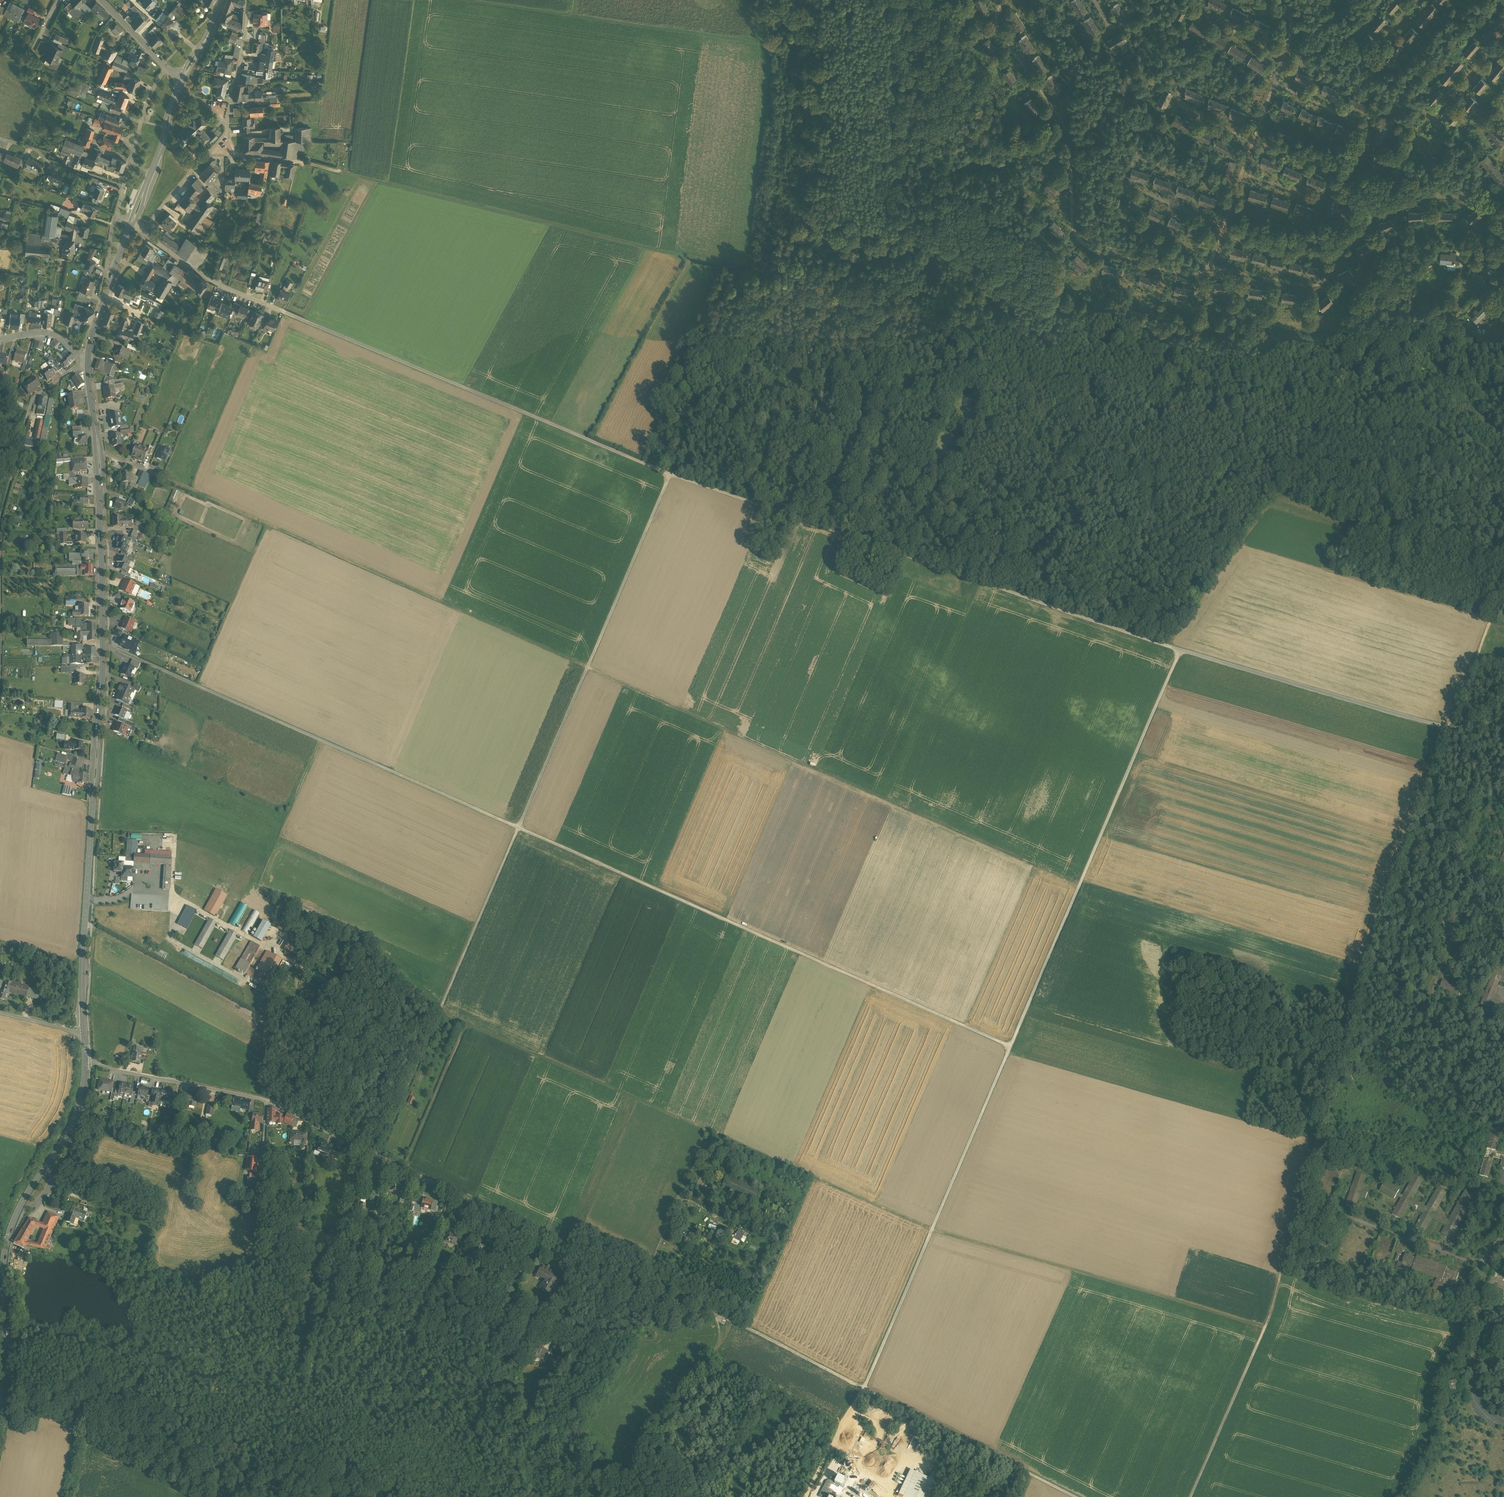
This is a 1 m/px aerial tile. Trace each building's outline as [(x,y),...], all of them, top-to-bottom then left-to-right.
[(127,2),(125,4),(130,9),(131,8),(134,5),(129,0),(127,2)] [(142,3),(149,9),(151,7),(152,8),(155,5),(154,4),(155,2),(154,0),(145,0),(142,3)] [(236,5),(240,6),(245,8),(245,1),(242,0),(237,0),(236,5)] [(981,12),(987,9),(983,0),(975,0),(981,12)] [(1218,0),(1214,8),(1221,11),(1222,8),(1223,9),(1226,4),(1218,0)] [(1325,0),(1318,0),(1318,1),(1337,18),(1341,14),(1325,0)] [(1391,4),(1396,8),(1400,3),(1397,0),(1394,0),(1391,4)] [(1500,0),(1491,0),(1503,10),(1503,3),(1500,0)] [(70,1),(64,7),(69,12),(71,10),(75,5),(71,2),(70,1)] [(17,6),(10,3),(7,9),(4,15),(8,17),(9,15),(11,17),(17,6)] [(101,7),(95,3),(91,8),(96,13),(101,7)] [(1117,3),(1113,5),(1113,6),(1110,8),(1113,14),(1121,10),(1117,3)] [(1438,9),(1432,3),(1428,8),(1434,13),(1438,9)] [(1083,7),(1081,4),(1075,8),(1079,15),(1086,11),(1084,7),(1083,7)] [(1396,8),(1391,4),(1386,9),(1392,13),(1396,8)] [(76,5),(75,5),(71,10),(77,16),(82,11),(76,5)] [(17,6),(11,17),(14,18),(13,19),(17,21),(20,16),(24,10),(17,6)] [(175,6),(168,15),(169,16),(170,16),(174,12),(179,17),(180,17),(184,13),(175,6)] [(101,7),(96,13),(104,19),(108,14),(101,7)] [(1241,11),(1233,7),(1230,12),(1232,13),(1230,16),(1237,19),(1241,11)] [(1303,8),(1296,9),(1298,19),(1305,17),(1303,8)] [(1434,13),(1428,8),(1424,12),(1430,18),(1434,13)] [(139,9),(136,12),(132,17),(136,20),(141,15),(142,16),(144,14),(144,13),(139,9)] [(228,12),(224,10),(219,22),(227,25),(229,20),(231,14),(228,12)] [(1121,10),(1113,14),(1117,21),(1120,19),(1120,20),(1125,18),(1121,10)] [(1184,13),(1178,10),(1174,16),(1180,20),(1184,13)] [(167,16),(161,11),(160,12),(156,18),(154,19),(160,24),(167,16)] [(1248,15),(1241,11),(1237,19),(1243,23),(1245,20),(1246,20),(1248,15)] [(1015,12),(1011,15),(1011,16),(1009,18),(1012,24),(1020,19),(1015,12)] [(1430,18),(1424,12),(1420,17),(1427,22),(1430,18)] [(260,14),(254,13),(253,24),(266,24),(267,24),(268,20),(267,20),(266,19),(267,14),(267,13),(262,13),(260,14)] [(39,19),(29,14),(24,22),(29,25),(30,27),(38,24),(37,22),(39,19)] [(136,20),(132,25),(138,30),(147,21),(146,20),(148,17),(144,14),(142,16),(141,15),(136,20)] [(1382,15),(1377,21),(1381,26),(1387,20),(1382,15)] [(131,18),(128,16),(126,19),(132,25),(136,20),(132,17),(131,18)] [(168,17),(167,16),(160,24),(166,29),(173,21),(168,17)] [(1090,16),(1083,21),(1087,28),(1094,24),(1092,21),(1093,21),(1090,16)] [(1499,16),(1495,21),(1500,26),(1503,21),(1499,16)] [(1427,22),(1420,17),(1417,21),(1423,27),(1427,22)] [(240,21),(234,19),(233,21),(231,26),(238,28),(240,22),(240,21)] [(1020,19),(1012,24),(1016,30),(1019,28),(1020,29),(1024,26),(1020,19)] [(1197,22),(1193,19),(1188,26),(1195,31),(1199,25),(1197,23),(1197,22)] [(1263,23),(1255,19),(1253,24),(1254,24),(1252,27),(1259,31),(1263,23)] [(1381,26),(1377,21),(1371,27),(1376,32),(1381,26)] [(1500,26),(1495,21),(1490,27),(1496,31),(1500,26)] [(1270,27),(1263,23),(1259,31),(1265,34),(1267,31),(1268,31),(1270,27)] [(1096,27),(1094,24),(1087,28),(1092,35),(1099,31),(1097,26),(1096,27)] [(122,29),(116,25),(112,30),(118,34),(122,29)] [(1203,27),(1199,25),(1195,31),(1203,35),(1207,28),(1203,25),(1203,27)] [(158,27),(151,34),(154,36),(155,34),(156,34),(159,30),(158,27)] [(1418,32),(1412,27),(1408,32),(1414,37),(1418,32)] [(1496,31),(1490,27),(1486,32),(1491,36),(1496,31)] [(1212,31),(1208,39),(1215,43),(1219,37),(1216,35),(1217,34),(1212,31)] [(1122,32),(1118,35),(1118,36),(1115,38),(1119,44),(1126,40),(1122,32)] [(1414,37),(1408,32),(1404,36),(1410,42),(1414,37)] [(1491,36),(1486,32),(1481,37),(1487,42),(1491,36)] [(64,37),(56,34),(54,38),(62,42),(64,37)] [(156,34),(155,34),(154,36),(148,41),(155,48),(162,40),(161,40),(161,38),(160,37),(158,37),(156,34)] [(1025,34),(1020,37),(1021,38),(1018,40),(1022,46),(1030,41),(1025,34)] [(1368,34),(1363,40),(1368,44),(1373,38),(1368,34)] [(984,40),(982,41),(990,53),(996,49),(988,37),(986,39),(984,40)] [(1222,39),(1219,37),(1215,43),(1222,48),(1227,41),(1223,38),(1222,39)] [(1111,38),(1107,41),(1111,48),(1119,44),(1115,38),(1112,39),(1111,38)] [(102,41),(98,39),(93,51),(98,52),(100,47),(105,50),(107,47),(101,44),(102,41)] [(1368,44),(1363,40),(1358,46),(1363,50),(1368,44)] [(1034,48),(1030,41),(1022,46),(1026,52),(1029,50),(1030,51),(1034,48)] [(1303,43),(1296,41),(1293,52),(1299,54),(1303,43)] [(1403,46),(1398,41),(1394,45),(1399,50),(1403,46)] [(1474,42),(1469,47),(1474,51),(1479,46),(1474,42)] [(1237,47),(1232,44),(1228,51),(1235,56),(1239,50),(1236,48),(1237,47)] [(57,48),(52,45),(48,52),(59,57),(62,50),(57,48)] [(1399,50),(1394,45),(1390,50),(1396,55),(1399,50)] [(116,52),(107,47),(105,50),(101,57),(111,63),(113,60),(112,59),(116,52)] [(1469,47),(1464,54),(1468,58),(1474,51),(1469,47)] [(268,50),(267,54),(264,53),(260,53),(259,58),(260,59),(269,60),(272,60),(273,51),(268,50)] [(1242,52),(1239,50),(1235,56),(1242,60),(1247,53),(1242,50),(1242,52)] [(1396,55),(1390,50),(1386,54),(1392,59),(1396,55)] [(59,57),(48,52),(45,59),(51,61),(56,64),(59,57)] [(135,57),(132,55),(130,59),(129,62),(136,65),(140,56),(136,54),(136,55),(135,57)] [(1038,54),(1034,57),(1034,58),(1031,60),(1035,66),(1043,61),(1038,54)] [(1392,59),(1386,54),(1382,59),(1388,64),(1392,59)] [(1379,75),(1356,55),(1353,60),(1375,79),(1379,75)] [(1252,56),(1247,64),(1254,68),(1258,62),(1256,61),(1257,60),(1252,56)] [(233,59),(224,58),(224,62),(219,61),(217,66),(217,67),(216,70),(230,73),(233,59)] [(269,60),(260,59),(259,66),(264,67),(271,68),(272,61),(269,60)] [(1464,64),(1458,59),(1454,64),(1459,69),(1464,64)] [(122,64),(114,60),(111,66),(125,73),(126,71),(128,66),(127,66),(122,64)] [(1043,61),(1035,66),(1040,72),(1042,70),(1043,71),(1047,68),(1043,61)] [(1262,63),(1261,64),(1258,62),(1254,68),(1262,73),(1266,66),(1262,63)] [(104,64),(96,81),(104,85),(105,81),(111,68),(104,64)] [(1459,69),(1454,64),(1449,69),(1455,74),(1459,69)] [(1503,71),(1497,66),(1493,70),(1499,76),(1503,71)] [(1016,79),(1008,68),(1006,70),(1004,71),(1002,72),(1010,83),(1016,79)] [(1455,74),(1449,69),(1445,75),(1450,79),(1455,74)] [(1499,76),(1493,70),(1489,75),(1495,80),(1499,76)] [(126,71),(125,73),(123,77),(131,80),(132,77),(133,73),(126,71)] [(1305,75),(1297,71),(1295,76),(1296,76),(1295,80),(1301,83),(1305,75)] [(248,75),(241,74),(240,82),(247,83),(248,75)] [(1051,74),(1047,77),(1047,78),(1044,80),(1048,86),(1056,82),(1051,74)] [(264,78),(254,78),(254,77),(252,77),(252,76),(248,75),(247,83),(250,83),(254,83),(265,83),(264,78)] [(1313,78),(1305,75),(1301,83),(1308,86),(1309,83),(1311,83),(1313,78)] [(1445,75),(1440,80),(1446,84),(1450,79),(1445,75)] [(128,86),(127,89),(135,92),(140,80),(132,77),(131,80),(128,86)] [(228,80),(215,78),(213,84),(218,85),(217,92),(224,94),(226,86),(226,84),(227,84),(228,80)] [(1488,84),(1482,79),(1477,83),(1484,89),(1488,84)] [(1056,82),(1048,86),(1052,92),(1055,91),(1056,92),(1061,89),(1056,82)] [(1264,84),(1257,82),(1254,90),(1261,93),(1264,84)] [(1484,89),(1477,83),(1473,88),(1479,94),(1484,89)] [(236,84),(233,100),(242,100),(242,96),(242,93),(243,88),(242,86),(242,85),(236,84)] [(88,88),(82,85),(79,90),(85,93),(88,88)] [(1332,88),(1324,85),(1322,89),(1323,90),(1321,93),(1328,96),(1332,88)] [(79,90),(72,87),(70,91),(69,94),(76,97),(79,90)] [(1169,91),(1164,88),(1161,96),(1169,100),(1172,94),(1169,92),(1169,91)] [(1194,92),(1187,88),(1184,93),(1185,94),(1184,97),(1191,100),(1194,92)] [(1339,92),(1332,88),(1328,96),(1335,99),(1336,96),(1337,97),(1339,92)] [(1438,89),(1433,95),(1438,99),(1443,93),(1438,89)] [(111,97),(99,92),(96,98),(103,101),(109,103),(110,102),(110,101),(111,97)] [(1202,95),(1194,92),(1191,100),(1197,103),(1199,100),(1200,100),(1202,95)] [(1260,96),(1253,93),(1251,102),(1257,104),(1260,96)] [(1393,93),(1386,102),(1390,105),(1397,96),(1393,93)] [(129,97),(120,94),(118,99),(116,104),(125,108),(129,97)] [(270,100),(270,103),(277,103),(276,95),(266,95),(267,96),(266,96),(264,96),(265,100),(270,100)] [(1433,95),(1428,101),(1433,105),(1438,99),(1433,95)] [(1169,100),(1161,96),(1157,103),(1162,106),(1162,105),(1165,106),(1169,100)] [(1477,101),(1471,96),(1467,101),(1473,106),(1477,101)] [(1072,112),(1062,97),(1057,100),(1067,115),(1072,112)] [(1038,109),(1030,98),(1028,100),(1026,101),(1024,102),(1032,113),(1038,109)] [(1217,101),(1209,98),(1207,103),(1208,103),(1206,107),(1213,110),(1217,101)] [(1358,102),(1350,98),(1348,103),(1349,103),(1348,107),(1354,110),(1358,102)] [(109,103),(103,101),(101,106),(109,110),(109,111),(113,103),(110,102),(109,103)] [(1225,105),(1217,101),(1213,110),(1220,112),(1221,109),(1222,110),(1225,105)] [(1295,107),(1288,104),(1288,102),(1284,101),(1281,108),(1292,113),(1295,107)] [(1467,101),(1463,106),(1469,111),(1473,106),(1467,101)] [(1366,105),(1358,102),(1354,110),(1361,113),(1363,110),(1364,110),(1366,105)] [(113,103),(109,111),(119,114),(122,107),(113,103)] [(1402,103),(1388,120),(1393,123),(1406,107),(1402,103)] [(262,106),(250,107),(250,117),(254,117),(263,117),(262,106)] [(1239,111),(1231,108),(1229,113),(1230,113),(1229,117),(1236,119),(1239,111)] [(1313,115),(1306,111),(1306,110),(1302,108),(1299,116),(1310,121),(1313,115)] [(1462,114),(1456,109),(1451,114),(1457,119),(1462,114)] [(1247,115),(1239,111),(1236,119),(1242,122),(1244,119),(1245,120),(1247,115)] [(10,115),(0,112),(0,133),(5,134),(9,124),(7,123),(10,115)] [(114,118),(111,117),(107,115),(106,115),(101,113),(99,119),(119,126),(122,118),(115,116),(115,117),(114,118)] [(1271,114),(1268,123),(1274,125),(1277,116),(1271,114)] [(1442,133),(1419,114),(1416,119),(1438,138),(1442,133)] [(1457,119),(1451,114),(1447,119),(1453,124),(1457,119)] [(1180,117),(1175,115),(1171,122),(1179,127),(1182,120),(1180,118),(1180,117)] [(189,124),(180,133),(183,136),(186,140),(187,141),(206,123),(201,117),(196,121),(193,118),(187,123),(189,124)] [(250,117),(243,118),(243,128),(249,128),(251,128),(250,117)] [(1331,123),(1324,120),(1324,118),(1320,117),(1317,124),(1328,129),(1331,123)] [(1185,121),(1182,120),(1179,127),(1186,131),(1191,123),(1186,120),(1185,121)] [(122,128),(105,122),(105,124),(103,129),(115,133),(119,135),(122,128)] [(1342,126),(1338,125),(1335,132),(1346,137),(1349,131),(1342,128),(1342,126)] [(1383,127),(1379,125),(1376,132),(1384,136),(1388,128),(1383,126),(1383,127)] [(1196,126),(1192,134),(1199,138),(1203,131),(1200,130),(1201,129),(1196,126)] [(1273,128),(1267,126),(1262,138),(1268,140),(1269,141),(1273,128)] [(1495,126),(1488,131),(1492,136),(1499,131),(1495,126)] [(209,136),(201,128),(195,133),(203,142),(205,140),(209,136)] [(311,128),(296,128),(296,135),(296,141),(298,141),(310,142),(311,128)] [(93,131),(86,129),(84,136),(94,139),(96,136),(92,134),(93,131)] [(280,131),(270,132),(270,141),(271,141),(280,141),(280,131)] [(1206,133),(1203,131),(1199,138),(1207,142),(1211,135),(1207,132),(1206,133)] [(1499,131),(1492,136),(1496,141),(1502,137),(1499,131)] [(212,133),(209,136),(213,141),(218,136),(217,136),(214,132),(212,133)] [(1384,136),(1376,132),(1373,139),(1376,140),(1376,141),(1381,143),(1384,136)] [(213,141),(209,136),(205,140),(209,145),(213,141)] [(254,137),(243,136),(243,153),(253,153),(254,143),(254,141),(254,138),(254,137)] [(93,140),(83,137),(80,145),(84,146),(87,148),(88,145),(89,142),(91,142),(91,141),(93,141),(93,140)] [(1496,141),(1499,147),(1503,143),(1503,139),(1502,137),(1496,141)] [(113,141),(103,138),(100,147),(110,151),(113,141)] [(1221,141),(1217,138),(1213,145),(1220,150),(1224,143),(1221,142),(1221,141)] [(80,145),(65,140),(62,149),(75,154),(81,157),(84,146),(80,145)] [(284,141),(283,141),(282,144),(282,145),(281,152),(280,156),(290,157),(293,141),(284,141)] [(254,143),(253,153),(261,153),(262,149),(262,144),(262,143),(254,143)] [(1224,143),(1220,150),(1228,154),(1232,146),(1227,144),(1227,145),(1224,143)] [(101,151),(94,148),(92,153),(90,159),(97,161),(98,159),(101,151)] [(13,157),(7,154),(6,155),(3,161),(17,168),(18,165),(21,159),(14,155),(13,157)] [(81,157),(75,154),(72,162),(78,165),(78,163),(81,157)] [(1379,155),(1370,154),(1369,162),(1378,163),(1379,155)] [(1487,155),(1480,160),(1484,165),(1491,160),(1487,155)] [(125,162),(112,157),(109,164),(109,167),(122,172),(125,162)] [(1270,160),(1263,157),(1261,162),(1262,162),(1260,166),(1267,168),(1270,160)] [(35,162),(28,158),(26,161),(24,167),(37,174),(41,166),(34,163),(35,162)] [(94,162),(85,158),(82,164),(82,165),(91,169),(94,162)] [(264,161),(255,160),(254,169),(261,170),(263,170),(264,162),(264,161)] [(1278,163),(1270,160),(1267,168),(1274,171),(1275,168),(1276,168),(1278,163)] [(1491,160),(1484,165),(1488,170),(1495,164),(1491,160)] [(280,163),(273,161),(271,175),(278,177),(280,166),(280,163)] [(1230,161),(1224,178),(1225,178),(1230,180),(1236,163),(1230,161)] [(1378,163),(1369,162),(1368,171),(1377,172),(1378,163)] [(209,164),(199,176),(208,183),(218,172),(213,168),(209,164)] [(295,165),(289,164),(288,167),(286,176),(285,176),(284,178),(292,180),(295,165)] [(1495,164),(1488,170),(1492,175),(1499,169),(1495,164)] [(1294,169),(1286,166),(1284,171),(1285,172),(1284,175),(1290,178),(1294,169)] [(1140,171),(1132,168),(1130,173),(1131,173),(1130,177),(1137,179),(1140,171)] [(63,173),(53,169),(51,176),(50,179),(59,183),(63,173)] [(234,178),(225,178),(225,187),(232,187),(234,187),(234,180),(238,180),(238,179),(238,170),(235,169),(234,178)] [(1294,169),(1290,178),(1297,180),(1298,177),(1299,178),(1302,173),(1294,169)] [(1503,174),(1499,169),(1492,175),(1496,180),(1503,174)] [(250,171),(238,170),(238,179),(249,179),(250,171)] [(1148,174),(1140,171),(1137,179),(1143,182),(1145,179),(1146,179),(1148,174)] [(1317,179),(1309,176),(1307,181),(1308,181),(1307,184),(1313,187),(1317,179)] [(1163,180),(1155,177),(1153,182),(1154,182),(1153,185),(1160,188),(1163,180)] [(1341,180),(1332,177),(1330,182),(1338,185),(1341,180)] [(1325,182),(1317,179),(1313,187),(1320,190),(1321,186),(1323,187),(1325,182)] [(196,180),(195,180),(192,184),(194,186),(193,186),(198,190),(201,192),(203,189),(201,187),(196,180)] [(1171,182),(1163,180),(1160,188),(1166,190),(1168,187),(1169,188),(1171,182)] [(1059,191),(1050,181),(1048,183),(1046,185),(1044,186),(1054,197),(1059,191)] [(217,190),(212,183),(206,188),(212,194),(217,190)] [(261,186),(249,184),(248,191),(247,193),(260,195),(261,186)] [(1186,188),(1178,185),(1176,190),(1177,191),(1176,194),(1183,196),(1186,188)] [(100,187),(96,186),(94,192),(92,196),(94,197),(99,199),(101,200),(101,199),(102,199),(103,196),(102,196),(105,190),(99,188),(100,187)] [(193,186),(186,194),(191,199),(195,195),(198,191),(198,190),(193,186)] [(1194,191),(1186,188),(1183,196),(1190,199),(1191,196),(1192,196),(1194,191)] [(1256,191),(1251,190),(1248,198),(1256,200),(1258,193),(1255,192),(1256,191)] [(214,197),(210,192),(205,197),(208,200),(210,202),(214,197)] [(1262,194),(1258,193),(1256,200),(1265,203),(1267,194),(1262,193),(1262,194)] [(191,199),(186,194),(179,202),(189,211),(196,203),(191,199)] [(1209,197),(1201,194),(1199,199),(1200,199),(1199,202),(1206,205),(1209,197)] [(1339,198),(1331,195),(1329,200),(1330,200),(1329,204),(1336,206),(1339,198)] [(1278,198),(1273,196),(1271,205),(1279,207),(1281,200),(1278,199),(1278,198)] [(1217,199),(1209,197),(1206,205),(1212,207),(1214,204),(1215,205),(1217,199)] [(1140,205),(1133,202),(1134,200),(1130,198),(1126,206),(1137,211),(1140,205)] [(1285,200),(1284,201),(1281,200),(1279,207),(1287,210),(1290,201),(1285,200)] [(199,212),(194,219),(201,224),(206,217),(213,206),(209,203),(206,201),(201,208),(199,212)] [(1301,205),(1296,203),(1293,212),(1302,214),(1304,207),(1301,206),(1301,205)] [(1329,204),(1328,207),(1327,206),(1325,211),(1333,214),(1336,206),(1329,204)] [(97,209),(89,206),(87,210),(85,213),(85,214),(93,217),(97,209)] [(71,211),(61,207),(58,214),(60,215),(68,218),(65,228),(72,230),(79,232),(81,227),(73,224),(75,217),(69,215),(71,211)] [(1307,208),(1304,207),(1302,214),(1310,217),(1313,208),(1308,207),(1307,208)] [(1161,214),(1154,211),(1154,209),(1150,208),(1147,215),(1158,220),(1161,214)] [(1477,208),(1470,215),(1469,214),(1466,217),(1473,224),(1483,214),(1477,208)] [(9,220),(11,211),(6,210),(5,213),(3,213),(2,219),(9,220)] [(59,212),(47,210),(45,226),(44,235),(58,237),(59,238),(60,235),(59,235),(61,227),(56,226),(58,214),(59,212)] [(1242,212),(1237,210),(1234,219),(1240,221),(1243,212),(1242,212)] [(1443,211),(1438,211),(1438,220),(1452,221),(1452,213),(1443,212),(1443,211)] [(1422,212),(1412,213),(1412,212),(1408,212),(1409,222),(1422,220),(1422,212)] [(168,216),(160,224),(168,231),(176,223),(168,216)] [(213,221),(206,217),(201,224),(205,226),(200,233),(204,235),(213,221)] [(1181,223),(1174,220),(1174,219),(1170,217),(1167,224),(1178,229),(1181,223)] [(201,224),(194,219),(188,226),(190,227),(199,232),(200,233),(205,226),(201,224)] [(1391,219),(1383,223),(1383,222),(1379,224),(1382,232),(1395,226),(1391,219)] [(1063,230),(1053,220),(1051,222),(1049,224),(1048,225),(1057,235),(1063,230)] [(1326,223),(1314,220),(1313,225),(1324,229),(1326,223)] [(1239,224),(1233,222),(1230,230),(1236,232),(1239,224)] [(89,227),(81,225),(81,227),(79,232),(79,234),(87,236),(89,227)] [(1195,228),(1191,226),(1187,234),(1199,239),(1201,232),(1194,229),(1195,228)] [(169,238),(164,234),(163,234),(159,240),(166,245),(170,239),(169,238)] [(41,239),(27,236),(26,243),(41,245),(41,239)] [(195,244),(186,237),(180,248),(177,252),(186,259),(186,258),(195,244)] [(74,241),(66,241),(66,252),(72,252),(75,252),(74,241)] [(178,245),(173,241),(169,247),(174,251),(177,246),(178,245)] [(1368,242),(1360,247),(1360,246),(1356,248),(1360,256),(1372,249),(1368,242)] [(41,245),(26,243),(25,255),(40,257),(41,245)] [(153,249),(146,244),(141,253),(148,258),(149,255),(152,251),(153,249)] [(203,250),(195,244),(186,258),(194,264),(203,250)] [(1239,249),(1231,247),(1230,252),(1231,252),(1230,255),(1237,257),(1239,249)] [(92,248),(87,258),(89,259),(89,258),(91,259),(95,252),(99,253),(99,250),(92,248)] [(1247,251),(1239,249),(1237,257),(1244,259),(1245,255),(1246,256),(1247,251)] [(203,250),(194,264),(198,267),(207,253),(203,250)] [(159,256),(152,251),(149,255),(154,258),(157,260),(159,256)] [(1456,252),(1450,252),(1450,254),(1441,253),(1440,262),(1447,263),(1447,261),(1455,262),(1454,265),(1455,265),(1455,260),(1456,252)] [(1085,263),(1076,253),(1074,255),(1072,257),(1071,258),(1080,268),(1085,263)] [(1266,256),(1254,253),(1252,259),(1260,261),(1259,263),(1264,264),(1266,256)] [(145,257),(140,254),(137,260),(145,264),(147,261),(144,259),(145,257)] [(226,258),(221,256),(217,267),(221,269),(226,258)] [(1284,260),(1272,257),(1270,264),(1278,266),(1278,267),(1282,268),(1284,260)] [(91,259),(89,258),(89,259),(84,269),(90,272),(91,270),(96,262),(91,259)] [(1503,266),(1494,258),(1489,264),(1492,267),(1487,271),(1491,275),(1495,270),(1497,272),(1503,266)] [(174,264),(168,259),(163,267),(169,271),(174,264)] [(153,261),(147,273),(149,275),(152,269),(155,271),(159,265),(153,261)] [(1302,264),(1290,262),(1289,268),(1296,270),(1296,271),(1300,272),(1302,264)] [(1116,267),(1103,263),(1101,270),(1114,274),(1115,272),(1115,269),(1116,267)] [(186,273),(174,264),(169,271),(178,277),(195,289),(200,282),(199,281),(186,273)] [(172,274),(159,265),(155,271),(164,277),(168,280),(172,274)] [(1320,269),(1309,266),(1307,272),(1315,274),(1314,275),(1318,276),(1320,269)] [(1349,268),(1341,273),(1341,272),(1337,275),(1342,282),(1354,274),(1349,268)] [(201,278),(189,269),(186,273),(199,281),(201,278)] [(1480,277),(1476,272),(1473,275),(1474,277),(1473,278),(1476,282),(1478,280),(1482,284),(1485,281),(1483,279),(1484,278),(1482,275),(1480,277)] [(178,277),(172,273),(172,274),(168,280),(167,281),(174,285),(178,277)] [(1153,277),(1139,273),(1137,280),(1151,284),(1151,282),(1152,280),(1153,277)] [(164,277),(155,293),(159,295),(167,281),(168,280),(164,277)] [(1498,280),(1493,285),(1499,291),(1503,286),(1503,279),(1502,277),(1498,280)] [(95,282),(86,278),(84,285),(83,285),(81,291),(85,293),(90,294),(95,282)] [(147,280),(144,278),(140,285),(150,290),(154,284),(147,280)] [(200,282),(195,289),(200,292),(207,282),(201,278),(199,281),(200,282)] [(254,278),(252,285),(251,288),(266,292),(269,282),(254,278)] [(1229,284),(1216,282),(1215,289),(1228,291),(1229,286),(1229,284)] [(1189,288),(1176,284),(1174,291),(1187,295),(1188,292),(1188,290),(1189,288)] [(126,288),(118,285),(114,294),(122,297),(122,296),(126,288)] [(1263,289),(1249,286),(1248,294),(1262,296),(1263,291),(1263,289)] [(134,291),(126,288),(122,296),(126,297),(131,299),(134,291)] [(155,297),(141,291),(140,294),(138,298),(152,304),(155,297)] [(287,294),(281,291),(277,299),(285,303),(288,298),(286,297),(287,294)] [(1297,294),(1283,292),(1282,299),(1296,301),(1296,299),(1296,297),(1297,294)] [(1331,297),(1329,295),(1318,303),(1323,309),(1334,300),(1332,299),(1331,297)] [(217,298),(212,296),(207,307),(212,309),(213,309),(215,304),(217,298)] [(219,309),(218,312),(218,313),(228,317),(230,312),(231,311),(231,310),(232,307),(222,303),(219,309)] [(1483,308),(1479,312),(1476,309),(1473,312),(1479,319),(1489,309),(1485,304),(1482,306),(1483,308)] [(247,308),(240,305),(237,313),(244,316),(248,308),(247,308)] [(1465,310),(1459,305),(1453,312),(1457,316),(1459,314),(1460,314),(1465,310)] [(94,311),(83,307),(81,313),(80,316),(79,318),(78,319),(90,323),(94,311)] [(114,314),(107,311),(102,325),(108,328),(114,314)] [(263,315),(254,311),(248,324),(257,327),(259,323),(262,315),(263,315)] [(51,313),(44,312),(43,325),(50,326),(52,313),(51,313)] [(9,327),(19,328),(20,322),(20,314),(10,313),(9,327)] [(73,316),(66,313),(63,322),(70,325),(72,319),(73,316)] [(264,327),(263,329),(267,331),(268,328),(273,330),(277,321),(276,320),(275,319),(274,320),(268,317),(267,319),(264,327)] [(128,329),(127,332),(133,334),(135,333),(139,322),(136,320),(132,329),(128,329)] [(139,322),(135,333),(139,335),(143,323),(139,322)] [(126,331),(119,329),(116,336),(124,339),(127,332),(126,331)] [(133,334),(127,332),(124,339),(131,342),(133,334)] [(43,344),(36,342),(34,348),(42,350),(43,344)] [(127,351),(118,348),(117,352),(115,352),(113,357),(124,360),(127,351)] [(26,354),(17,351),(14,361),(23,364),(24,360),(26,354)] [(69,353),(66,357),(64,354),(62,356),(63,358),(69,364),(74,359),(69,353)] [(0,354),(0,356),(0,364),(6,366),(9,357),(0,354)] [(69,364),(63,358),(61,360),(62,361),(60,364),(64,369),(69,364)] [(53,359),(51,361),(58,372),(61,370),(53,359)] [(58,372),(51,361),(47,364),(49,367),(45,369),(46,371),(50,368),(55,374),(58,372)] [(107,362),(106,364),(98,361),(95,370),(109,375),(110,375),(114,365),(107,362)] [(114,365),(110,375),(109,375),(109,376),(113,378),(117,367),(115,366),(114,365)] [(46,371),(42,373),(47,380),(51,377),(55,374),(50,368),(46,371)] [(78,375),(73,379),(77,386),(78,388),(84,385),(78,375)] [(34,379),(25,385),(27,389),(26,390),(29,393),(31,394),(33,393),(33,390),(39,386),(34,379)] [(73,379),(68,382),(73,388),(77,386),(73,379)] [(114,381),(109,382),(109,384),(104,385),(104,388),(106,400),(115,398),(114,391),(124,389),(123,384),(114,385),(114,381)] [(76,395),(68,396),(70,411),(75,411),(78,410),(76,395)] [(47,399),(40,398),(38,406),(43,407),(46,408),(47,399)] [(54,401),(49,400),(46,415),(50,416),(52,406),(53,407),(54,401)] [(45,415),(40,441),(46,442),(51,416),(50,416),(46,415),(45,415)] [(111,419),(109,419),(109,422),(111,422),(112,428),(119,427),(119,423),(120,423),(120,418),(111,419)] [(39,441),(43,421),(40,421),(38,420),(34,439),(33,439),(33,441),(26,440),(25,445),(35,447),(37,440),(39,441)] [(82,433),(73,433),(73,438),(75,437),(75,440),(78,440),(78,445),(86,444),(87,443),(87,441),(86,441),(86,437),(82,437),(82,433)] [(120,434),(111,435),(112,440),(111,441),(111,442),(112,442),(112,445),(114,446),(117,446),(118,445),(121,444),(120,434)] [(134,450),(131,456),(138,459),(142,448),(139,446),(138,446),(136,446),(136,445),(134,450)] [(146,449),(142,448),(138,459),(144,461),(146,455),(149,450),(148,450),(148,451),(146,450),(146,449)] [(164,450),(161,449),(162,448),(159,453),(157,459),(165,462),(167,456),(168,456),(166,449),(164,450)] [(85,460),(72,462),(73,472),(87,470),(85,460)] [(138,478),(130,474),(130,479),(131,479),(131,483),(144,489),(150,476),(140,471),(138,478)] [(130,474),(122,474),(122,483),(131,483),(131,479),(130,479),(130,474)] [(87,478),(75,478),(75,479),(75,484),(75,488),(87,488),(87,478)] [(144,489),(131,483),(125,496),(134,500),(139,490),(143,492),(144,489)] [(174,490),(165,509),(172,512),(180,493),(174,490)] [(125,503),(117,499),(114,507),(122,511),(124,508),(123,508),(125,503)] [(121,517),(113,517),(113,527),(121,527),(121,520),(121,517)] [(80,521),(79,521),(79,525),(79,529),(87,529),(87,528),(89,528),(89,524),(87,524),(87,521),(80,521)] [(139,532),(133,529),(131,536),(136,538),(138,533),(139,532)] [(85,540),(85,534),(76,534),(76,544),(86,543),(86,540),(85,540)] [(72,541),(67,541),(67,535),(59,535),(59,538),(60,545),(64,545),(67,545),(72,545),(72,541)] [(124,540),(118,537),(115,542),(128,548),(129,548),(126,547),(129,542),(129,541),(124,540)] [(128,548),(115,542),(118,543),(115,549),(122,552),(126,553),(128,548)] [(125,560),(119,557),(116,562),(119,563),(127,567),(130,562),(125,560)] [(127,567),(119,563),(116,569),(122,571),(127,574),(130,568),(127,567)] [(67,565),(55,565),(55,575),(81,575),(81,570),(81,567),(81,565),(72,565),(67,565)] [(135,585),(125,580),(121,591),(131,595),(131,594),(135,585)] [(139,587),(135,585),(131,594),(135,596),(139,587)] [(134,604),(124,599),(124,600),(123,602),(122,602),(121,606),(122,606),(120,609),(130,614),(130,613),(131,610),(132,611),(134,607),(133,607),(134,604)] [(134,623),(126,619),(121,628),(124,629),(129,632),(131,633),(133,629),(131,629),(134,623)] [(123,632),(122,632),(116,629),(113,635),(120,638),(121,637),(122,638),(123,635),(122,635),(123,632)] [(63,633),(51,633),(51,642),(51,646),(63,646),(63,643),(63,633)] [(120,644),(121,645),(134,652),(136,647),(137,647),(139,643),(125,637),(123,642),(121,642),(120,643),(120,644)] [(140,663),(132,660),(129,666),(134,668),(137,670),(140,663)] [(129,666),(125,664),(121,674),(130,678),(134,668),(129,666)] [(84,675),(75,675),(75,684),(84,684),(84,675)] [(141,687),(134,684),(132,689),(134,691),(139,693),(141,687)] [(127,687),(123,685),(123,686),(121,690),(119,694),(130,699),(134,691),(132,689),(130,689),(130,688),(127,687)] [(90,688),(81,688),(81,698),(89,698),(90,688)] [(130,699),(119,694),(116,700),(127,705),(130,699)] [(126,712),(118,708),(115,715),(123,719),(126,712)] [(91,710),(82,709),(82,714),(81,717),(81,718),(90,718),(91,710)] [(123,726),(116,723),(113,731),(125,736),(127,732),(128,729),(123,726)] [(66,757),(58,754),(56,761),(66,764),(67,760),(73,762),(72,764),(72,766),(80,768),(82,761),(74,759),(66,757)] [(69,767),(66,766),(64,774),(70,776),(72,769),(69,768),(69,767)] [(79,771),(72,769),(70,776),(73,777),(74,776),(73,776),(79,778),(79,774),(83,774),(84,772),(79,771)] [(83,774),(79,774),(79,778),(79,783),(87,783),(87,774),(83,774)] [(71,788),(65,786),(63,794),(69,796),(71,788)] [(132,855),(126,854),(126,858),(126,863),(134,863),(134,855),(132,855)] [(150,856),(134,855),(134,863),(150,864),(150,856)] [(151,856),(150,856),(150,864),(165,865),(171,865),(172,857),(151,856)] [(123,862),(119,862),(118,863),(114,863),(114,868),(113,868),(113,871),(114,872),(123,873),(123,869),(124,864),(123,864),(123,862)] [(171,865),(165,865),(163,890),(169,891),(171,865)] [(214,893),(225,899),(227,895),(217,889),(214,893)] [(214,893),(204,911),(215,917),(225,899),(214,893)] [(239,905),(228,924),(235,928),(246,909),(239,905)] [(196,911),(187,906),(178,924),(187,929),(196,911)] [(253,910),(241,931),(248,934),(259,913),(253,910)] [(210,918),(195,945),(202,949),(217,923),(210,918)] [(263,921),(253,937),(261,942),(271,925),(263,921)] [(278,924),(276,928),(285,932),(287,928),(278,924)] [(230,930),(215,956),(223,960),(238,934),(230,930)] [(297,939),(289,936),(284,950),(292,953),(297,939)] [(236,968),(245,973),(260,946),(251,941),(236,968)] [(266,951),(257,968),(272,977),(282,960),(266,951)] [(224,971),(222,975),(236,982),(238,978),(224,971)] [(29,987),(11,982),(11,985),(9,992),(27,997),(28,991),(29,987)] [(0,991),(0,999),(7,1001),(9,993),(4,992),(0,991)] [(39,993),(28,991),(27,997),(38,999),(39,993)] [(143,1047),(134,1046),(133,1054),(141,1055),(143,1047)] [(141,1055),(133,1054),(131,1062),(140,1064),(141,1055)] [(105,1080),(100,1079),(98,1090),(103,1091),(103,1089),(111,1091),(113,1082),(109,1081),(105,1081),(105,1080)] [(127,1085),(120,1083),(119,1090),(118,1093),(119,1093),(120,1094),(125,1095),(127,1085)] [(134,1086),(127,1085),(125,1095),(131,1096),(132,1096),(132,1093),(134,1086)] [(149,1089),(139,1087),(137,1096),(142,1097),(147,1098),(147,1096),(149,1089)] [(164,1092),(155,1091),(154,1098),(153,1099),(159,1101),(162,1101),(164,1092)] [(172,1094),(164,1092),(162,1101),(169,1103),(170,1103),(171,1096),(172,1094)] [(187,1094),(185,1100),(185,1102),(189,1102),(188,1106),(195,1108),(196,1104),(198,1095),(194,1095),(187,1094)] [(410,1095),(407,1103),(412,1105),(415,1098),(410,1095)] [(251,1102),(234,1098),(232,1106),(241,1108),(249,1110),(250,1107),(250,1105),(251,1102)] [(262,1115),(253,1114),(252,1122),(257,1123),(258,1123),(261,1123),(262,1115)] [(294,1118),(287,1115),(284,1123),(284,1124),(290,1126),(291,1124),(294,1118)] [(1492,1127),(1479,1175),(1489,1178),(1494,1157),(1502,1159),(1500,1168),(1503,1169),(1503,1152),(1497,1150),(1502,1130),(1492,1127)] [(306,1134),(291,1132),(290,1140),(301,1141),(301,1145),(305,1145),(306,1134)] [(327,1143),(319,1140),(315,1151),(323,1153),(322,1154),(325,1154),(333,1157),(335,1151),(327,1148),(328,1148),(325,1147),(327,1143)] [(340,1151),(335,1150),(335,1151),(333,1157),(332,1158),(337,1160),(340,1151)] [(258,1159),(248,1157),(246,1170),(256,1172),(258,1159)] [(709,1177),(701,1172),(699,1175),(705,1179),(706,1180),(709,1177)] [(1358,1204),(1367,1176),(1355,1172),(1346,1200),(1358,1204)] [(1397,1192),(1399,1189),(1384,1181),(1379,1190),(1394,1198),(1396,1195),(1401,1198),(1392,1214),(1397,1217),(1402,1219),(1409,1206),(1422,1213),(1415,1226),(1425,1232),(1432,1218),(1444,1225),(1440,1233),(1453,1240),(1478,1195),(1465,1188),(1448,1219),(1436,1212),(1447,1193),(1437,1187),(1426,1206),(1413,1199),(1424,1179),(1414,1174),(1402,1195),(1397,1192)] [(705,1179),(699,1175),(694,1183),(700,1187),(702,1184),(705,1179)] [(400,1185),(391,1183),(389,1191),(390,1191),(390,1192),(393,1193),(393,1192),(398,1193),(400,1185)] [(433,1201),(423,1199),(421,1206),(421,1207),(422,1207),(421,1208),(431,1211),(433,1201)] [(87,1213),(73,1208),(70,1215),(70,1216),(74,1217),(75,1218),(75,1219),(79,1220),(79,1221),(83,1223),(86,1217),(87,1213)] [(58,1218),(48,1214),(43,1224),(46,1226),(54,1228),(58,1218)] [(36,1222),(29,1219),(24,1226),(32,1230),(35,1225),(36,1222)] [(32,1230),(24,1226),(13,1243),(23,1249),(25,1246),(26,1243),(32,1230)] [(38,1245),(37,1248),(44,1250),(47,1243),(50,1238),(54,1228),(46,1226),(45,1229),(38,1245)] [(744,1233),(739,1230),(732,1243),(737,1245),(744,1233)] [(459,1235),(449,1232),(445,1242),(455,1246),(455,1245),(459,1235)] [(484,1247),(477,1245),(474,1252),(481,1255),(484,1247)] [(1416,1257),(1405,1253),(1402,1262),(1398,1261),(1395,1267),(1410,1272),(1412,1268),(1416,1257)] [(1447,1266),(1417,1255),(1416,1257),(1412,1268),(1437,1277),(1436,1280),(1445,1283),(1443,1288),(1463,1295),(1467,1283),(1457,1280),(1459,1273),(1446,1268),(1447,1266)] [(555,1273),(543,1266),(540,1271),(541,1272),(539,1276),(545,1279),(542,1284),(544,1285),(541,1290),(550,1295),(552,1291),(554,1292),(562,1279),(554,1275),(555,1273)] [(570,1274),(563,1270),(559,1276),(563,1278),(562,1281),(565,1283),(570,1274)] [(1445,1283),(1436,1280),(1432,1290),(1441,1293),(1443,1288),(1445,1283)] [(543,1349),(539,1347),(537,1350),(536,1349),(535,1351),(536,1351),(534,1356),(538,1358),(545,1362),(547,1359),(550,1354),(550,1353),(547,1352),(547,1351),(543,1349)] [(560,1359),(550,1354),(547,1359),(557,1365),(560,1359)] [(1457,1379),(1449,1381),(1450,1388),(1459,1386),(1457,1379)] [(915,1471),(903,1496),(930,1496),(937,1482),(915,1471)] [(844,1477),(838,1474),(834,1482),(840,1485),(844,1477)] [(826,1480),(819,1496),(821,1496),(827,1496),(829,1494),(834,1496),(836,1492),(832,1490),(832,1489),(833,1489),(835,1485),(832,1483),(834,1479),(833,1478),(826,1480)]
